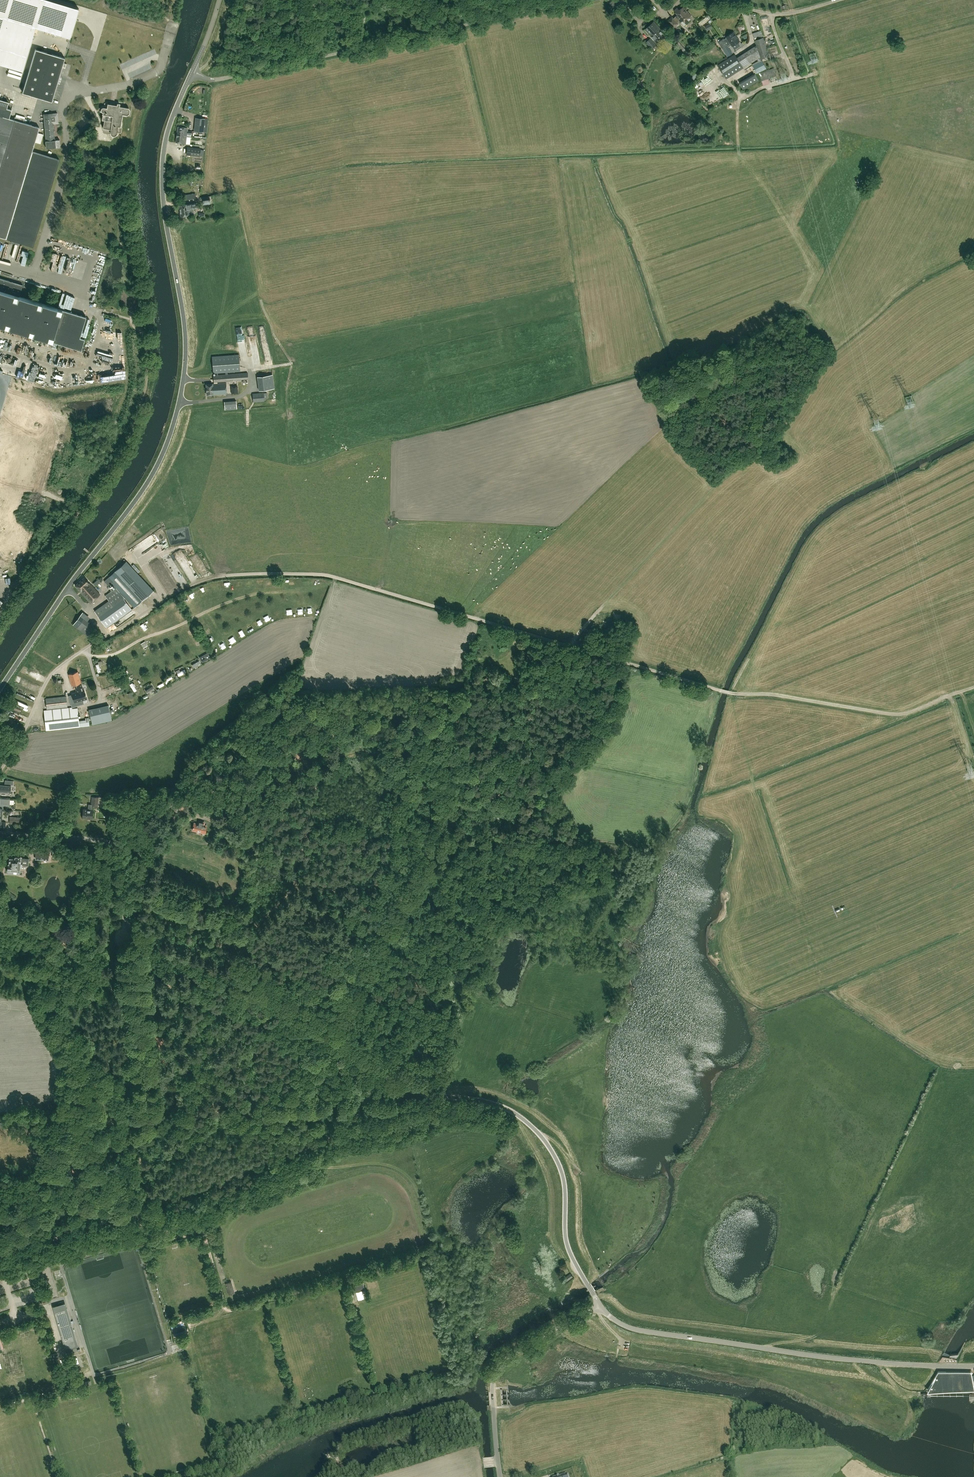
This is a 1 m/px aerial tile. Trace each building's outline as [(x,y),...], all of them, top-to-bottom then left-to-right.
[(22,72),(36,28),(70,38),(79,9),(50,0),(0,0),(0,65),(22,72)] [(615,11),(620,6),(615,0),(613,0),(609,3),(615,11)] [(677,22),(679,20),(681,23),(683,20),(686,24),(690,21),(688,19),(691,16),(683,6),(680,10),(677,7),(674,10),(678,14),(676,16),(674,18),(672,16),(667,21),(674,28),(679,24),(677,22)] [(706,17),(698,23),(700,26),(708,20),(706,17)] [(646,29),(658,43),(667,36),(662,30),(663,29),(661,27),(660,28),(654,22),(646,29)] [(764,37),(763,37),(761,30),(753,33),(755,40),(754,40),(756,45),(760,57),(761,59),(770,56),(764,37)] [(727,38),(731,43),(732,46),(736,43),(740,41),(737,36),(734,32),(730,34),(726,37),(727,38)] [(656,45),(650,38),(646,42),(652,49),(656,45)] [(724,39),(718,42),(723,49),(727,46),(731,43),(727,38),(726,38),(724,39)] [(693,57),(678,41),(676,43),(690,60),(693,57)] [(756,45),(737,58),(744,68),(760,57),(756,45)] [(732,54),(727,46),(723,49),(728,56),(732,54)] [(35,49),(22,93),(52,101),(65,58),(35,49)] [(717,65),(726,79),(744,68),(737,58),(735,54),(717,65)] [(757,74),(767,68),(762,60),(752,65),(757,74)] [(778,78),(774,68),(759,73),(760,75),(757,76),(760,84),(762,83),(763,84),(772,80),(771,79),(773,78),(774,79),(778,78)] [(640,91),(645,86),(638,78),(633,83),(640,91)] [(711,83),(709,79),(698,83),(700,88),(711,83)] [(718,83),(702,92),(706,99),(709,97),(712,104),(729,94),(724,86),(721,88),(718,83)] [(34,247),(60,160),(32,152),(35,142),(40,143),(43,134),(38,132),(40,128),(23,123),(24,119),(21,118),(21,119),(15,117),(14,120),(9,119),(11,110),(7,108),(9,102),(0,100),(0,237),(34,247)] [(115,136),(115,135),(116,135),(117,134),(117,133),(118,127),(120,127),(122,115),(127,115),(129,114),(130,110),(128,108),(119,107),(120,104),(119,104),(118,104),(117,104),(117,105),(108,104),(107,108),(103,108),(102,108),(101,108),(101,109),(101,110),(101,111),(102,112),(103,112),(102,114),(102,120),(104,120),(103,128),(110,129),(110,131),(110,132),(110,133),(110,134),(111,134),(111,135),(112,135),(112,136),(113,136),(114,136),(115,136)] [(46,143),(46,148),(60,147),(60,139),(55,140),(53,124),(59,123),(58,113),(44,114),(46,143)] [(204,118),(195,118),(194,131),(203,132),(204,118)] [(177,135),(187,136),(184,135),(184,133),(186,133),(186,131),(185,131),(185,128),(178,127),(177,135)] [(187,136),(177,135),(176,143),(183,144),(186,144),(187,136)] [(186,155),(199,156),(200,155),(203,156),(204,150),(200,149),(201,148),(187,147),(186,155)] [(199,177),(189,177),(189,185),(193,185),(192,180),(199,180),(199,177)] [(181,216),(189,215),(188,209),(197,208),(197,203),(179,206),(181,216)] [(80,252),(84,253),(84,252),(88,253),(90,247),(82,245),(80,252)] [(84,261),(91,263),(92,260),(95,260),(98,249),(91,247),(88,258),(85,257),(84,261)] [(69,273),(74,257),(66,254),(65,258),(68,258),(64,271),(69,273)] [(81,350),(85,339),(80,337),(86,317),(19,296),(23,285),(0,278),(0,325),(81,350)] [(105,323),(116,325),(117,318),(107,316),(105,323)] [(24,352),(32,354),(33,348),(30,347),(31,343),(26,342),(24,352)] [(115,353),(117,344),(112,343),(111,346),(106,345),(106,347),(102,346),(100,358),(102,358),(101,361),(118,364),(119,357),(118,357),(118,354),(115,353)] [(50,359),(54,346),(47,344),(43,357),(50,359)] [(248,373),(228,374),(228,372),(240,371),(239,354),(212,356),(213,373),(217,373),(217,375),(213,375),(214,383),(248,380),(248,373)] [(274,388),(273,375),(257,377),(259,391),(274,388)] [(213,395),(227,394),(226,383),(213,384),(206,384),(207,395),(213,395)] [(253,394),(253,402),(264,401),(264,393),(253,394)] [(240,399),(228,400),(228,408),(240,408),(240,399)] [(161,535),(148,542),(151,549),(165,542),(161,535)] [(183,548),(177,552),(181,557),(186,553),(183,548)] [(109,601),(94,611),(107,628),(132,610),(124,599),(125,598),(134,608),(154,590),(126,561),(104,581),(108,586),(111,583),(113,585),(116,588),(105,595),(109,601)] [(83,578),(74,586),(90,603),(99,595),(83,578)] [(90,614),(80,625),(91,635),(96,629),(93,627),(96,624),(91,619),(93,616),(90,614)] [(530,664),(536,661),(529,649),(525,652),(530,661),(529,662),(530,664)] [(209,653),(200,658),(203,661),(211,656),(210,656),(211,655),(210,653),(209,654),(209,653)] [(80,701),(83,700),(87,699),(85,695),(86,695),(85,694),(84,690),(83,690),(78,671),(68,674),(71,686),(74,685),(77,684),(79,690),(76,691),(77,692),(76,692),(72,693),(72,694),(73,697),(70,698),(72,707),(80,704),(80,701)] [(131,681),(138,677),(135,672),(128,675),(131,681)] [(520,687),(524,684),(521,678),(519,674),(514,677),(517,680),(519,683),(516,685),(518,687),(520,686),(520,687)] [(483,680),(488,688),(492,686),(487,678),(483,680)] [(47,710),(68,707),(66,696),(46,698),(47,710)] [(108,705),(89,709),(92,724),(112,720),(108,705)] [(85,720),(79,720),(78,708),(72,708),(70,708),(44,710),(46,730),(89,725),(89,717),(85,718),(85,720)] [(88,818),(92,819),(93,807),(98,808),(99,800),(106,801),(106,798),(99,797),(92,797),(91,804),(88,804),(88,809),(83,809),(83,817),(89,818),(88,818)] [(177,809),(177,800),(167,800),(167,809),(177,809)] [(197,832),(205,834),(207,827),(203,826),(204,823),(199,822),(199,825),(194,824),(193,830),(197,831),(197,832)] [(49,853),(48,853),(48,851),(37,851),(37,852),(36,852),(35,859),(48,860),(49,853)] [(7,869),(7,871),(8,872),(20,872),(20,870),(20,866),(22,866),(22,865),(29,865),(29,859),(21,858),(21,856),(15,856),(15,858),(10,857),(9,863),(8,863),(8,869),(7,869)] [(225,1283),(229,1295),(235,1293),(231,1281),(225,1283)] [(363,1283),(348,1287),(350,1293),(348,1294),(350,1303),(355,1301),(352,1293),(365,1289),(363,1283)] [(71,1323),(71,1321),(73,1320),(71,1321),(67,1308),(58,1311),(57,1306),(53,1307),(65,1349),(76,1345),(75,1343),(77,1342),(71,1323),(72,1323),(74,1322),(71,1323)] [(956,1360),(965,1344),(964,1344),(958,1354),(951,1354),(949,1358),(942,1357),(939,1362),(957,1362),(957,1360),(956,1360)] [(928,1389),(928,1390),(928,1389),(966,1388),(968,1380),(973,1379),(973,1375),(969,1375),(970,1371),(937,1371),(928,1389)]
